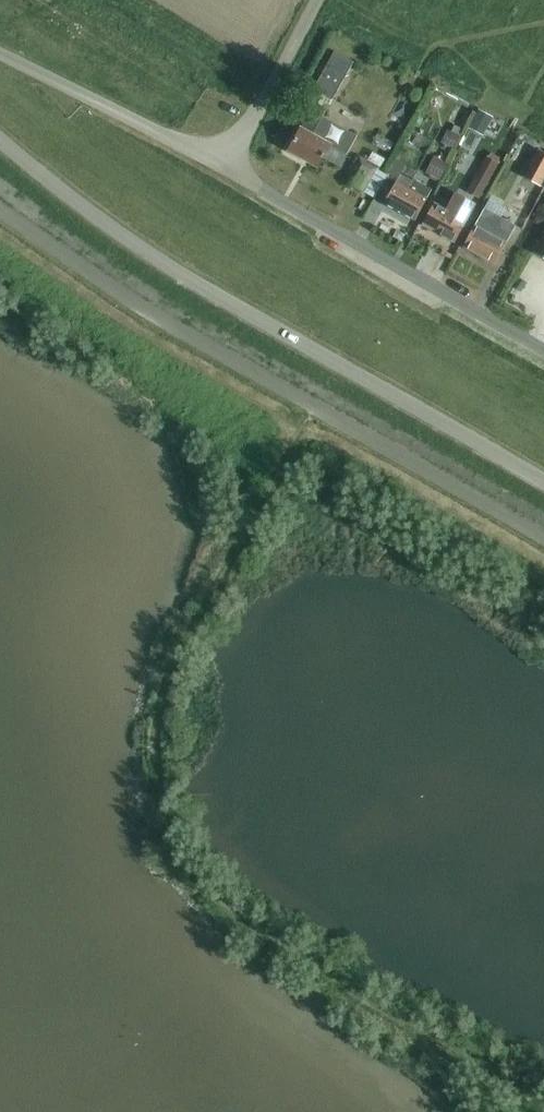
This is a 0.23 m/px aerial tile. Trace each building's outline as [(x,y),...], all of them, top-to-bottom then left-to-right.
[(332,98),(353,60),(335,50),(314,88),(332,98)] [(478,108),(468,126),(483,135),(493,116),(478,108)] [(303,125),(289,149),(318,166),(324,156),(330,145),(347,153),(357,134),(322,115),(314,131),(303,125)] [(447,128),(441,141),(456,149),(462,135),(447,128)] [(522,175),(542,186),(543,181),(543,151),(537,147),(534,154),(522,175)] [(491,151),(488,157),(497,162),(500,156),(491,151)] [(352,167),(345,180),(356,186),(366,193),(380,168),(381,166),(380,166),(368,159),(360,154),(352,167)] [(434,155),(426,171),(432,174),(430,177),(437,180),(438,177),(440,178),(448,162),(434,155)] [(486,157),(467,190),(479,197),(498,164),(486,157)] [(432,188),(414,178),(409,186),(398,180),(402,173),(406,164),(396,158),(377,193),(387,198),(384,202),(415,219),(432,188)] [(472,209),(476,203),(464,196),(463,198),(455,193),(447,208),(435,201),(423,223),(455,241),(467,219),(472,209)] [(476,223),(463,246),(495,263),(507,241),(516,224),(501,216),(485,206),(476,223)] [(534,251),(543,256),(543,234),(534,251)]
